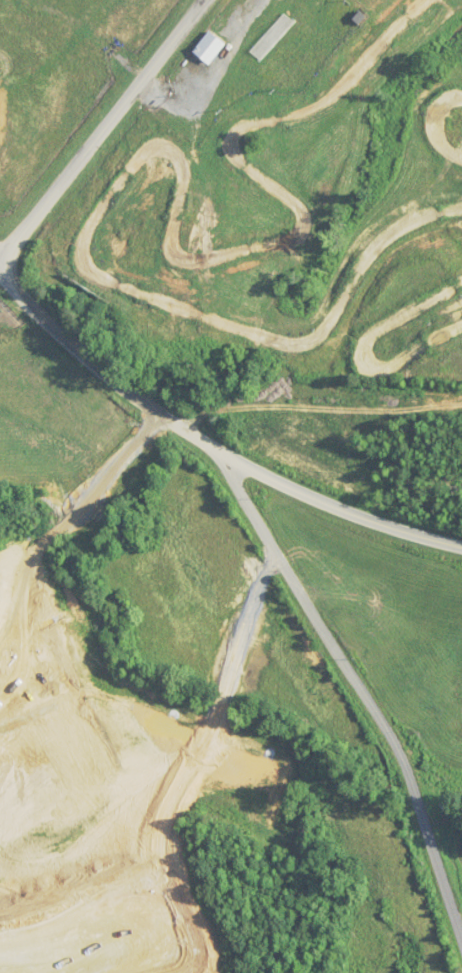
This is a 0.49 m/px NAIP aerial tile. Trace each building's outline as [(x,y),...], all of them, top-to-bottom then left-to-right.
[(248,52),(260,63),(295,24),(283,13),(248,52)] [(225,46),(209,32),(191,53),(207,67),(225,46)]
